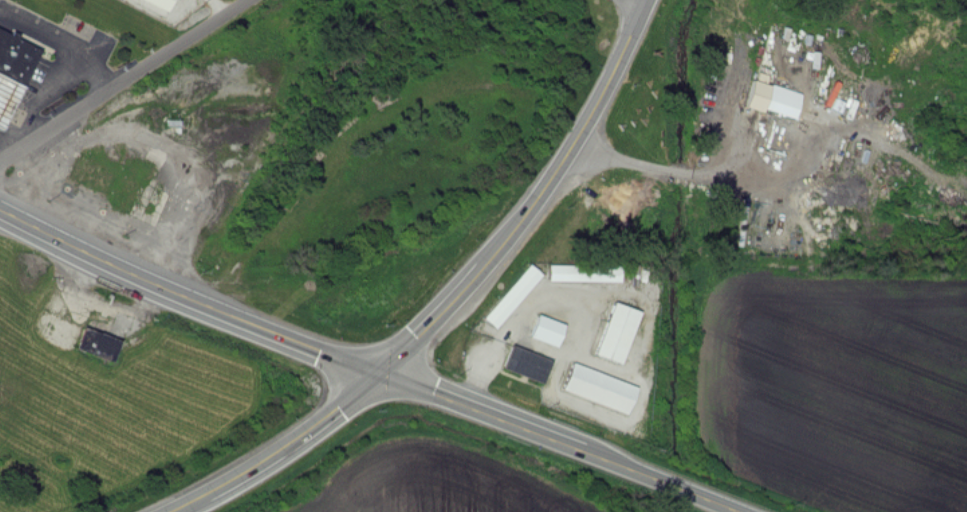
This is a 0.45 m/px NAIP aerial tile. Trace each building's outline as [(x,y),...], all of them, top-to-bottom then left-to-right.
[(4,120),(6,120),(42,44),(42,43),(16,33),(10,33),(0,28),(0,118),(4,120)] [(766,112),(777,77),(760,72),(749,107),(766,112)] [(484,319),(496,330),(542,276),(530,265),(484,319)] [(549,265),(549,283),(620,283),(620,266),(549,265)] [(622,365),(639,312),(612,303),(595,356),(622,365)] [(91,318),(112,326),(117,313),(96,306),(91,318)] [(530,338),(557,348),(565,325),(538,315),(530,338)] [(77,349),(112,362),(119,341),(85,328),(77,349)] [(504,369),(543,384),(551,361),(512,346),(504,369)] [(628,414),(637,386),(572,364),(562,392),(628,414)]
